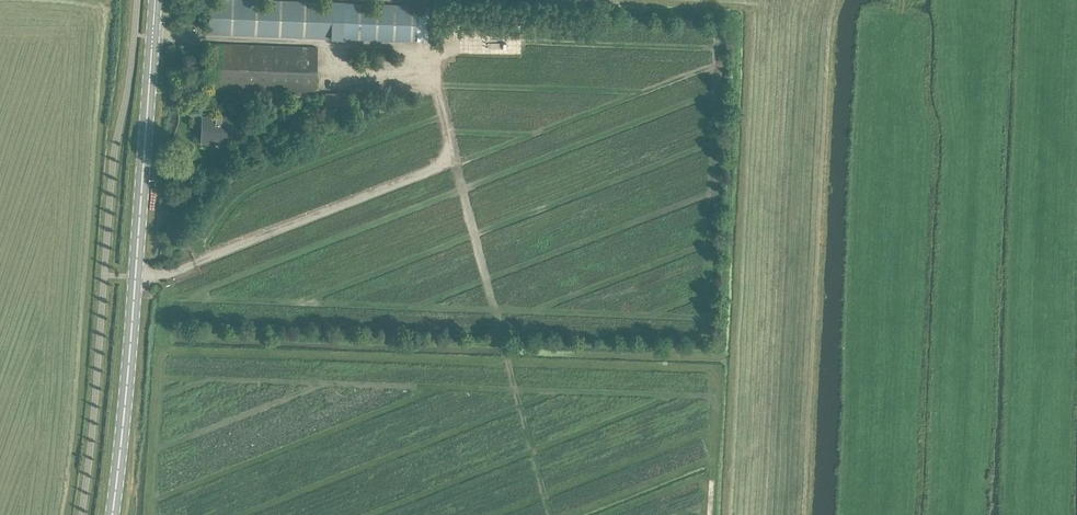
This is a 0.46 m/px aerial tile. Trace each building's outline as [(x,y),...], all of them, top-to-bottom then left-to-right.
[(208,33),(428,40),(429,7),(417,7),(417,4),(300,0),(209,0),(208,33)] [(315,91),(316,48),(208,44),(207,87),(315,91)] [(325,104),(352,105),(353,105),(354,93),(326,92),(325,104)] [(230,135),(230,117),(221,117),(221,118),(204,118),(203,144),(222,144),(222,135),(230,135)]
